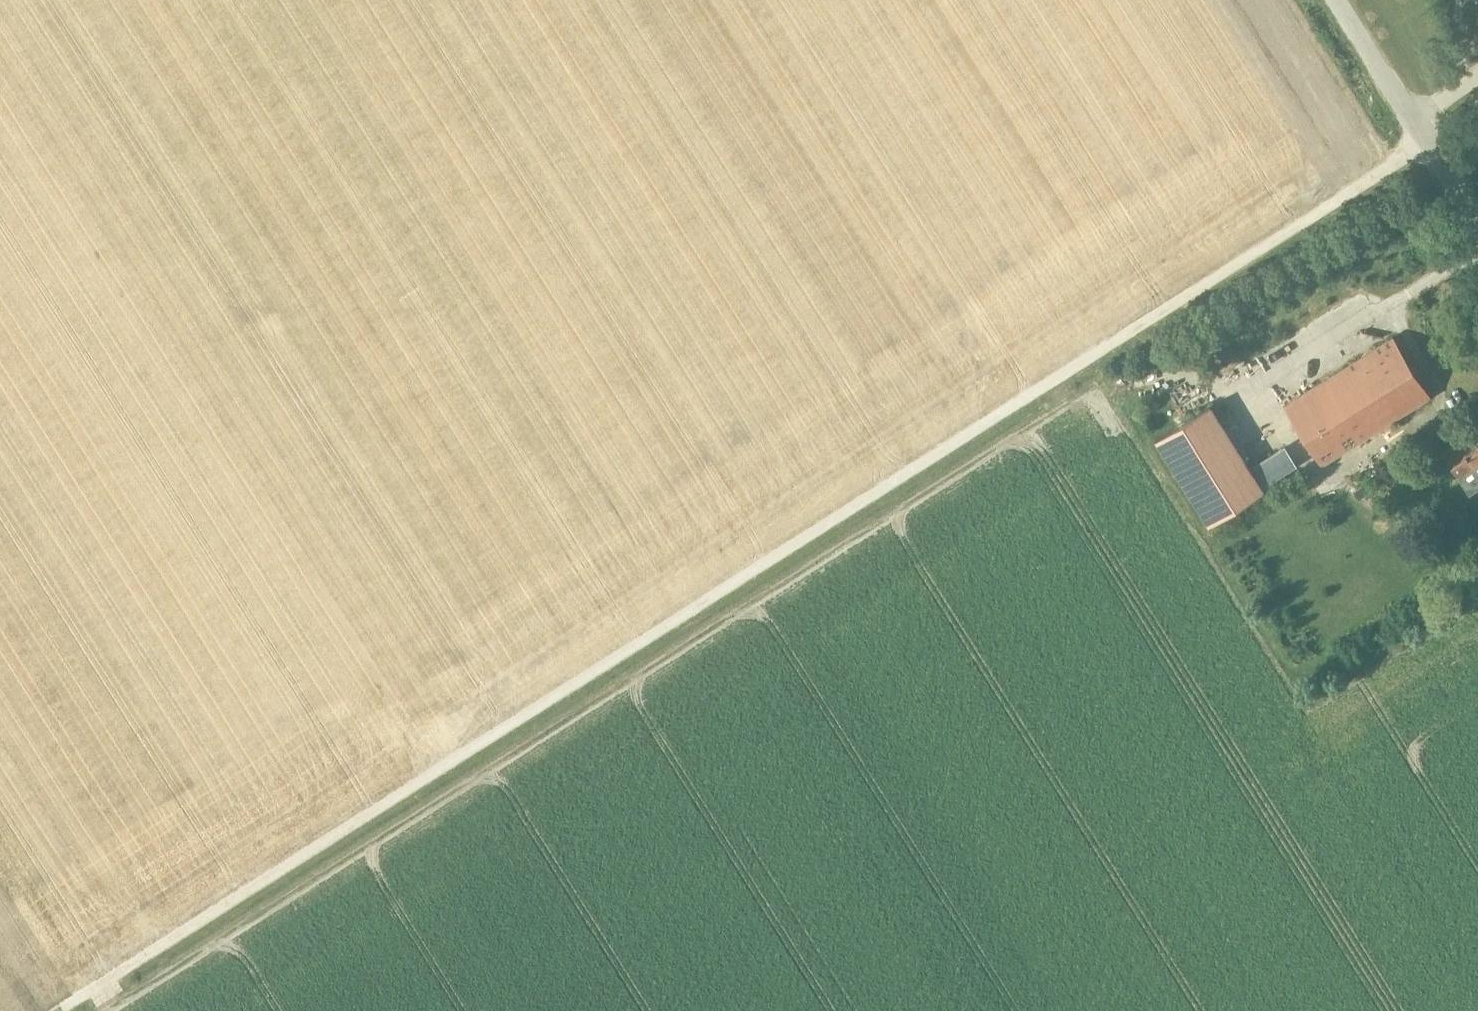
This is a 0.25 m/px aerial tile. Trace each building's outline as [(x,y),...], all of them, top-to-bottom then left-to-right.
[(1321,464),(1428,397),(1391,338),(1284,405),(1321,464)] [(1207,525),(1263,490),(1210,406),(1154,441),(1207,525)] [(1473,431),(1442,450),(1458,476),(1459,476),(1465,487),(1477,479),(1477,439),(1473,431)] [(1293,449),(1256,471),(1264,486),(1302,462),(1293,449)]
